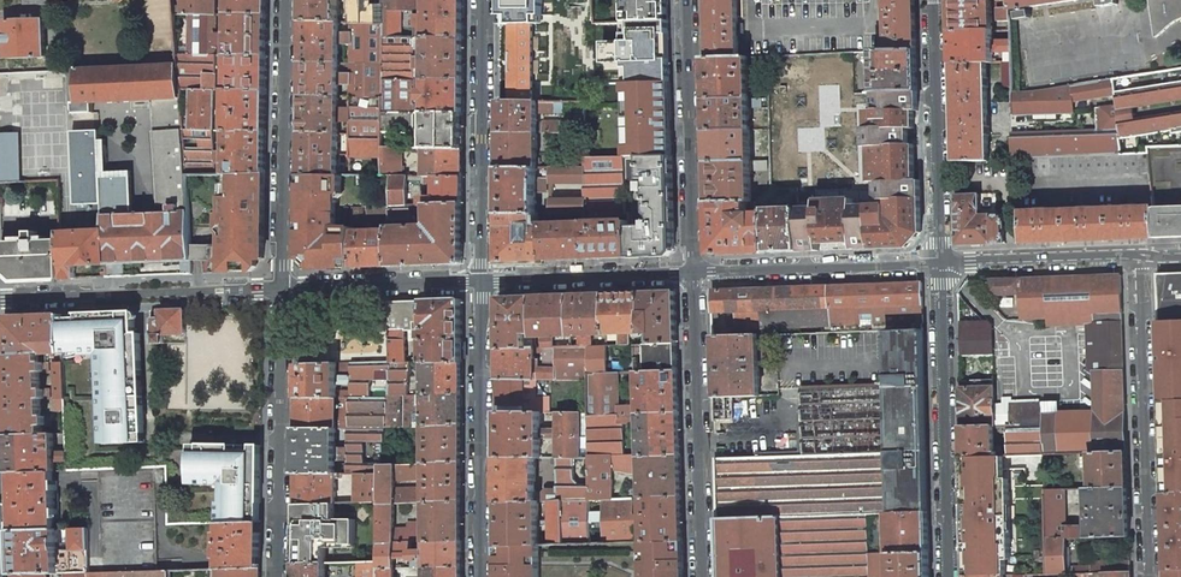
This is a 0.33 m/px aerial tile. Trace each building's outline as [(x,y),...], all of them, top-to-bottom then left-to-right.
[(175,14),(216,15),(216,0),(174,0),(175,14)] [(228,0),(228,6),(228,15),(268,16),(268,0),(228,0)] [(303,21),(340,23),(340,13),(342,13),(342,10),(340,10),(340,0),(304,0),(303,21)] [(352,23),(383,22),(384,0),(351,0),(352,23)] [(383,22),(383,38),(416,38),(416,15),(416,0),(384,0),(383,22)] [(416,15),(427,15),(427,22),(424,21),(424,27),(427,27),(427,38),(464,38),(464,0),(416,0),(416,15)] [(668,21),(668,0),(623,0),(624,22),(668,21)] [(710,58),(738,57),(738,35),(743,35),(743,25),(737,25),(737,0),(709,0),(710,58)] [(888,51),(916,50),(915,0),(887,0),(887,19),(883,19),(883,28),(888,28),(888,51)] [(950,1),(951,32),(990,31),(989,0),(969,0),(950,1)] [(1011,7),(1011,10),(1077,0),(1010,0),(1011,7)] [(1155,39),(1158,37),(1165,31),(1171,25),(1177,22),(1180,20),(1180,0),(1149,0),(1155,39)] [(997,22),(1011,22),(1011,10),(1011,7),(997,7),(997,22)] [(216,15),(175,14),(178,54),(178,56),(215,56),(215,46),(216,19),(216,15)] [(228,15),(216,15),(216,19),(228,20),(227,40),(225,40),(224,46),(215,46),(215,56),(227,56),(267,57),(268,16),(228,15)] [(44,19),(3,21),(5,59),(45,57),(44,19)] [(352,33),(352,23),(340,23),(303,21),(303,63),(339,64),(339,39),(342,39),(342,32),(352,33)] [(383,22),(352,23),(352,33),(351,64),(383,64),(383,38),(383,22)] [(502,58),(502,96),(538,95),(538,25),(509,25),(509,58),(502,58)] [(990,31),(951,32),(952,63),(985,63),(991,62),(991,53),(1012,52),(1012,41),(991,42),(990,31)] [(416,38),(383,38),(383,64),(383,79),(415,79),(416,50),(416,38)] [(427,38),(416,38),(416,50),(427,49),(427,63),(424,63),(424,68),(427,68),(427,80),(463,80),(464,38),(427,38)] [(874,52),(875,93),(917,92),(916,50),(888,51),(884,51),(874,52)] [(68,62),(68,72),(69,72),(70,103),(73,103),(73,114),(93,113),(93,102),(153,99),(160,206),(189,205),(187,175),(183,129),(181,98),(179,98),(177,65),(179,65),(178,56),(178,54),(175,54),(175,55),(141,57),(141,67),(118,68),(118,66),(116,66),(116,68),(81,70),(81,61),(68,62)] [(215,56),(178,56),(179,65),(181,89),(191,90),(215,90),(217,90),(216,67),(224,66),(227,66),(227,56),(215,56)] [(267,57),(227,56),(227,66),(224,66),(224,73),(227,73),(227,90),(266,91),(267,57)] [(710,58),(705,58),(706,99),(749,98),(747,57),(738,57),(710,58)] [(1002,87),(1013,87),(1012,62),(1002,62),(1002,87)] [(339,64),(303,63),(302,96),(338,97),(339,87),(342,87),(342,81),(339,81),(339,64)] [(985,63),(952,63),(953,115),(987,114),(986,87),(988,87),(987,77),(986,77),(985,63)] [(383,64),(351,64),(350,97),(383,97),(383,79),(383,64)] [(1148,147),(1180,146),(1180,69),(1113,79),(1115,95),(1116,104),(1119,130),(1121,154),(1148,153),(1148,147)] [(415,79),(383,79),(383,97),(382,113),(415,113),(415,79)] [(1071,86),(1074,103),(1115,95),(1113,79),(1071,86)] [(424,90),(423,91),(423,101),(424,101),(424,104),(427,105),(427,113),(463,113),(463,80),(427,80),(427,88),(424,88),(424,90)] [(640,157),(672,156),(670,81),(631,82),(632,100),(625,100),(627,157),(637,157),(640,157)] [(1074,103),(1071,86),(1056,88),(1057,115),(1074,114),(1074,103)] [(1057,115),(1056,88),(1034,92),(1013,93),(1011,93),(1012,116),(1057,115)] [(215,90),(191,90),(190,130),(214,131),(215,90)] [(266,91),(227,90),(227,114),(224,114),(224,117),(227,117),(227,131),(266,132),(266,91)] [(852,200),(816,201),(816,208),(798,209),(800,251),(819,250),(818,243),(843,242),(843,236),(853,236),(853,242),(853,249),(908,247),(921,233),(919,181),(914,181),(906,181),(906,173),(914,173),(913,145),(910,145),(904,145),(903,135),(910,135),(910,128),(913,128),(912,111),(918,111),(917,92),(875,93),(876,111),(868,111),(869,129),(865,129),(866,147),(871,147),(879,147),(879,152),(871,152),(872,182),(879,182),(880,206),(852,207),(852,200)] [(338,97),(302,96),(302,132),(338,133),(338,100),(350,101),(350,97),(338,97)] [(383,97),(350,97),(350,101),(350,124),(347,124),(347,133),(382,134),(382,132),(382,113),(383,97)] [(749,98),(706,99),(707,131),(749,130),(749,98)] [(510,101),(500,101),(499,132),(537,132),(537,122),(537,101),(510,101)] [(585,101),(548,101),(548,110),(577,111),(577,122),(586,122),(586,101),(585,101)] [(1097,131),(1119,130),(1116,104),(1096,108),(1097,131)] [(415,113),(382,113),(382,132),(415,133),(415,130),(420,130),(420,125),(427,125),(427,138),(410,138),(410,148),(425,148),(463,149),(463,113),(427,113),(415,113)] [(954,128),(987,126),(987,122),(987,114),(953,115),(953,123),(954,128)] [(545,122),(537,122),(537,132),(541,132),(561,132),(586,132),(586,122),(577,122),(545,121),(545,122)] [(987,126),(954,128),(954,162),(988,161),(987,136),(989,136),(989,126),(987,126)] [(265,173),(266,132),(227,131),(214,131),(190,130),(183,129),(187,175),(226,174),(260,173),(265,173)] [(100,130),(72,131),(75,204),(77,204),(103,202),(104,231),(86,232),(60,233),(60,241),(61,279),(71,279),(75,279),(75,266),(106,265),(106,277),(125,277),(125,265),(182,262),(182,274),(191,274),(191,260),(190,245),(189,212),(143,214),(143,212),(140,212),(140,214),(133,215),(131,176),(106,177),(105,158),(100,158),(100,130)] [(749,130),(707,131),(708,162),(750,161),(749,130)] [(1119,130),(1097,131),(1075,132),(1076,156),(1107,155),(1121,154),(1119,130)] [(338,133),(302,132),(301,174),(337,175),(337,154),(338,133)] [(537,132),(499,132),(499,168),(536,169),(536,168),(537,168),(537,157),(540,157),(540,153),(537,153),(537,135),(541,135),(541,132),(537,132)] [(586,132),(561,132),(561,168),(586,168),(586,158),(586,132)] [(1048,157),(1047,132),(1012,133),(1011,133),(1012,158),(1019,158),(1048,157)] [(1076,156),(1075,132),(1047,132),(1048,157),(1063,156),(1076,156)] [(349,154),(337,154),(337,175),(342,175),(382,176),(382,148),(382,134),(347,133),(347,140),(349,140),(349,154)] [(0,137),(0,183),(19,182),(17,136),(0,137)] [(403,148),(382,148),(382,176),(392,176),(407,176),(413,176),(414,166),(402,166),(403,148)] [(425,158),(423,158),(422,161),(425,161),(424,177),(463,177),(463,149),(425,148),(425,158)] [(1121,154),(1107,155),(1107,174),(1150,173),(1148,153),(1121,154)] [(1107,174),(1107,155),(1076,156),(1063,156),(1064,175),(1107,174)] [(652,222),(646,222),(640,222),(640,226),(633,226),(633,212),(629,212),(629,213),(630,257),(668,256),(674,249),(672,156),(640,157),(642,192),(648,191),(648,213),(651,217),(652,217),(652,222)] [(1048,157),(1019,158),(1020,176),(1064,175),(1063,156),(1048,157)] [(626,213),(626,179),(638,179),(637,157),(627,157),(586,158),(586,168),(586,215),(587,223),(587,259),(630,257),(629,213),(626,213)] [(750,161),(708,162),(709,202),(748,201),(752,201),(751,170),(768,170),(767,161),(750,161)] [(536,169),(499,168),(499,214),(537,214),(537,193),(537,183),(537,178),(543,178),(552,178),(552,168),(537,168),(536,168),(536,169)] [(552,193),(552,214),(571,215),(586,215),(586,168),(561,168),(552,168),(552,178),(552,193)] [(223,211),(222,245),(200,245),(200,261),(209,261),(209,266),(254,266),(254,259),(264,259),(264,236),(261,236),(261,227),(264,226),(265,203),(260,203),(260,173),(226,174),(226,196),(226,197),(226,211),(223,211)] [(335,228),(336,209),(336,194),(338,194),(341,191),(342,175),(337,175),(301,174),(300,210),(299,257),(311,269),(353,268),(353,250),(353,231),(354,228),(335,228)] [(407,176),(392,176),(391,206),(407,205),(407,200),(407,176)] [(435,188),(435,196),(424,196),(421,196),(421,200),(418,201),(418,205),(463,203),(463,177),(424,177),(425,188),(435,188)] [(540,183),(537,183),(537,193),(552,193),(552,178),(543,178),(543,185),(540,184),(540,183)] [(978,194),(955,195),(957,245),(1004,243),(1003,216),(992,216),(992,214),(979,215),(978,194)] [(748,201),(709,202),(710,254),(767,253),(765,213),(749,214),(748,201)] [(463,263),(463,203),(418,205),(407,205),(391,206),(390,206),(390,218),(390,223),(390,266),(463,263)] [(390,206),(368,207),(369,219),(390,218),(390,206)] [(1126,207),(1126,209),(1109,209),(1110,240),(1146,238),(1145,208),(1135,208),(1135,206),(1126,207)] [(359,208),(354,208),(354,222),(364,222),(364,207),(359,207),(359,208)] [(1154,208),(1155,238),(1180,237),(1180,207),(1154,208)] [(1091,210),(1091,208),(1082,208),(1082,210),(1065,211),(1066,241),(1110,240),(1109,209),(1091,210)] [(1146,238),(1155,238),(1154,208),(1145,208),(1146,238)] [(767,253),(800,251),(798,209),(765,211),(765,213),(767,253)] [(1039,212),(1021,213),(1022,243),(1066,241),(1065,211),(1048,212),(1048,210),(1039,210),(1039,212)] [(537,214),(499,214),(499,262),(544,260),(543,229),(535,229),(534,226),(536,225),(537,224),(537,214)] [(552,214),(543,214),(543,229),(544,260),(587,259),(587,223),(571,223),(571,215),(552,214)] [(363,231),(353,231),(353,250),(353,268),(390,266),(390,223),(384,223),(384,230),(369,231),(368,227),(363,228),(363,231)] [(29,242),(2,242),(3,269),(16,281),(61,279),(60,241),(38,241),(38,233),(28,233),(29,242)] [(190,245),(191,260),(200,261),(200,245),(190,245)] [(1156,274),(1158,323),(1180,322),(1180,273),(1156,274)] [(1122,324),(1121,275),(988,280),(989,295),(1020,294),(1021,319),(1047,318),(1047,326),(1086,325),(1122,324)] [(922,282),(829,286),(831,326),(841,326),(841,332),(886,331),(923,330),(922,282)] [(829,286),(711,290),(712,313),(737,312),(736,329),(831,326),(829,286)] [(676,292),(641,293),(643,333),(643,336),(647,336),(646,332),(651,332),(651,344),(677,343),(676,292)] [(641,293),(605,294),(607,335),(643,333),(641,293)] [(605,294),(569,295),(571,336),(607,335),(605,294)] [(569,295),(533,297),(534,336),(535,337),(561,336),(561,347),(571,347),(571,336),(569,295)] [(533,297),(499,298),(498,349),(525,348),(525,333),(528,333),(528,336),(534,336),(533,297)] [(461,299),(423,301),(423,321),(423,330),(420,330),(421,338),(420,338),(420,343),(423,343),(423,362),(425,362),(462,363),(462,301),(462,300),(461,299)] [(423,301),(389,302),(389,332),(405,331),(414,331),(414,322),(423,321),(423,301)] [(185,309),(152,311),(153,343),(162,342),(162,334),(186,334),(185,309)] [(142,397),(140,333),(136,333),(136,312),(62,315),(63,353),(83,352),(83,355),(99,354),(101,398),(142,397)] [(62,315),(4,317),(6,354),(40,352),(40,353),(46,353),(52,353),(52,356),(55,356),(55,353),(63,353),(62,315)] [(1158,323),(1160,413),(1163,495),(1180,493),(1180,322),(1158,323)] [(1092,372),(1124,371),(1122,324),(1086,325),(1088,372),(1092,372)] [(992,328),(959,329),(960,355),(993,354),(992,328)] [(896,512),(928,511),(923,330),(886,331),(888,385),(891,513),(896,513),(896,512)] [(405,331),(389,332),(390,362),(406,362),(405,331)] [(818,350),(817,333),(777,334),(777,352),(818,350)] [(758,335),(713,336),(715,397),(743,396),(760,396),(758,335)] [(643,336),(631,336),(631,344),(634,344),(643,344),(643,336)] [(643,344),(634,344),(634,372),(639,372),(678,371),(678,358),(674,358),(674,355),(677,355),(677,343),(651,344),(643,344)] [(608,373),(607,345),(588,346),(588,374),(608,373)] [(561,347),(555,347),(555,360),(556,369),(539,369),(538,379),(552,380),(588,379),(588,374),(588,346),(571,347),(561,347)] [(555,347),(535,348),(535,354),(545,354),(545,360),(555,360),(555,347)] [(525,348),(498,349),(498,379),(537,379),(538,379),(539,369),(535,369),(535,354),(535,348),(532,348),(525,348)] [(40,352),(6,354),(7,382),(41,380),(41,371),(44,371),(44,362),(43,362),(43,359),(40,359),(40,353),(40,352)] [(390,362),(351,363),(351,376),(346,376),(346,383),(347,385),(350,385),(350,391),(341,391),(341,398),(350,398),(388,397),(388,396),(390,362)] [(406,362),(390,362),(388,396),(408,395),(411,362),(406,362)] [(462,363),(425,362),(425,374),(422,374),(422,377),(425,377),(425,394),(462,394),(462,363)] [(64,363),(55,363),(57,409),(65,409),(64,363)] [(351,363),(298,365),(298,397),(337,398),(337,386),(338,386),(338,383),(337,383),(337,376),(346,373),(346,376),(351,376),(351,363)] [(640,404),(632,405),(633,414),(679,413),(678,371),(639,372),(640,404)] [(1092,372),(1094,410),(1125,409),(1124,371),(1092,372)] [(608,373),(588,374),(588,379),(589,412),(589,416),(618,415),(618,406),(619,405),(618,373),(608,373)] [(537,379),(498,379),(498,412),(513,412),(513,406),(524,406),(524,394),(537,395),(537,379)] [(41,380),(7,382),(8,408),(42,407),(42,398),(46,398),(45,388),(44,388),(44,386),(41,386),(41,380)] [(994,380),(960,381),(961,388),(994,387),(994,380)] [(888,385),(828,387),(831,515),(867,514),(889,513),(891,513),(888,385)] [(803,456),(716,458),(718,518),(718,519),(831,515),(828,387),(801,388),(803,456)] [(962,427),(993,426),(995,426),(994,387),(961,388),(962,427)] [(425,394),(413,395),(413,407),(417,407),(417,406),(421,406),(422,409),(425,409),(425,413),(413,414),(413,426),(425,426),(462,425),(462,394),(425,394)] [(408,395),(388,396),(388,397),(385,427),(413,426),(413,414),(413,407),(413,395),(408,395)] [(743,396),(715,397),(715,420),(734,419),(733,402),(743,402),(743,396)] [(102,444),(144,443),(142,397),(101,398),(102,444)] [(337,398),(298,397),(297,429),(336,429),(343,429),(347,428),(349,428),(350,398),(341,398),(337,398)] [(388,397),(350,398),(349,428),(384,428),(385,427),(388,397)] [(1006,425),(1042,424),(1041,404),(1010,405),(1010,409),(1000,409),(1000,425),(1006,425)] [(1059,404),(1041,404),(1042,424),(1043,424),(1044,454),(1060,454),(1059,412),(1059,404)] [(619,405),(618,406),(618,415),(633,414),(632,405),(619,405)] [(42,407),(8,408),(9,435),(43,434),(43,425),(46,425),(46,416),(45,416),(45,412),(42,413),(42,407)] [(1094,410),(1059,412),(1060,454),(1087,453),(1126,452),(1125,409),(1094,410)] [(513,412),(498,412),(498,457),(536,457),(541,457),(542,431),(545,431),(545,426),(542,426),(542,412),(513,412)] [(553,413),(548,412),(548,420),(558,420),(558,457),(589,457),(589,456),(589,416),(589,412),(553,413)] [(679,413),(633,414),(633,424),(640,424),(640,428),(637,428),(637,431),(640,431),(641,451),(631,452),(631,455),(641,455),(680,455),(679,413)] [(633,414),(618,415),(618,424),(624,424),(633,424),(633,414)] [(618,415),(589,416),(589,456),(612,456),(631,455),(631,452),(631,449),(624,449),(624,424),(618,424),(618,415)] [(1006,425),(1007,455),(1044,454),(1043,424),(1042,424),(1006,425)] [(462,425),(425,426),(425,463),(462,462),(462,425)] [(994,456),(993,426),(962,427),(963,457),(994,456)] [(349,428),(347,428),(347,448),(347,474),(356,474),(379,474),(381,465),(384,428),(349,428)] [(336,429),(297,429),(296,473),(336,474),(336,448),(339,447),(339,444),(336,444),(336,429)] [(9,435),(8,435),(10,472),(15,472),(53,470),(55,470),(55,460),(67,460),(67,451),(55,451),(54,433),(43,434),(9,435)] [(260,522),(261,446),(188,445),(189,485),(223,485),(223,504),(220,504),(220,523),(260,522)] [(1088,488),(1088,489),(1127,488),(1126,452),(1087,453),(1088,488)] [(631,455),(612,456),(612,470),(638,474),(641,474),(641,455),(631,455)] [(680,455),(641,455),(641,474),(642,498),(681,497),(680,455)] [(994,456),(963,457),(966,576),(1006,575),(1005,559),(1010,559),(1009,532),(1006,532),(1006,505),(1009,505),(1008,478),(1003,478),(1003,455),(994,456)] [(612,456),(589,456),(589,457),(590,500),(613,499),(612,470),(612,456)] [(536,457),(498,457),(498,503),(535,502),(535,492),(535,479),(538,479),(538,472),(536,472),(536,457)] [(558,457),(552,457),(551,482),(557,482),(557,490),(547,490),(544,493),(544,502),(551,501),(590,500),(589,457),(558,457)] [(462,462),(425,463),(425,478),(422,479),(422,488),(425,488),(425,503),(462,501),(462,462)] [(425,463),(395,464),(395,480),(422,479),(425,478),(425,463)] [(395,464),(381,465),(379,474),(379,502),(379,504),(395,503),(395,488),(395,480),(395,464)] [(165,466),(98,468),(101,573),(156,571),(154,484),(166,483),(165,466)] [(53,470),(15,472),(15,494),(16,494),(17,509),(16,509),(16,530),(55,529),(55,518),(58,518),(58,509),(55,509),(54,490),(57,490),(57,481),(54,481),(53,470)] [(336,474),(296,473),(296,504),(335,503),(335,478),(341,478),(341,474),(336,474)] [(379,474),(356,474),(356,502),(379,502),(379,474)] [(422,488),(395,488),(395,503),(425,503),(425,488),(422,488)] [(1088,489),(1088,488),(1087,488),(1088,526),(1066,526),(1065,489),(1045,489),(1047,538),(1065,538),(1065,539),(1129,537),(1127,488),(1088,489)] [(637,490),(628,490),(628,499),(633,499),(638,499),(637,490)] [(544,493),(535,492),(535,502),(540,502),(544,502),(544,493)] [(1163,495),(1166,571),(1180,570),(1180,493),(1163,495)] [(641,528),(635,529),(635,542),(641,542),(643,541),(683,541),(681,497),(642,498),(643,525),(640,525),(641,528)] [(613,499),(590,500),(591,544),(607,543),(635,542),(635,529),(633,499),(628,499),(613,499)] [(590,500),(551,501),(551,545),(591,544),(590,500)] [(462,501),(425,503),(425,519),(422,519),(422,527),(425,527),(425,542),(462,540),(462,501)] [(535,502),(498,503),(498,515),(498,547),(540,545),(540,519),(543,519),(544,516),(540,516),(540,502),(535,502)] [(335,519),(335,503),(296,504),(296,516),(296,517),(297,518),(298,519),(299,519),(299,525),(300,525),(299,533),(296,533),(295,564),(325,563),(325,547),(345,547),(345,544),(356,544),(356,519),(335,519)] [(395,503),(379,504),(379,543),(413,543),(414,528),(394,528),(395,503)] [(892,553),(929,552),(928,511),(896,512),(896,513),(891,513),(889,513),(890,553),(892,553)] [(718,519),(719,576),(870,576),(869,554),(867,514),(831,515),(718,519)] [(260,522),(220,523),(220,534),(218,534),(217,558),(220,558),(220,569),(260,568),(260,567),(258,567),(258,557),(260,557),(260,533),(259,533),(259,522),(260,522)] [(16,530),(12,531),(13,574),(14,575),(39,574),(62,573),(66,573),(89,572),(87,528),(70,528),(71,542),(68,542),(68,549),(58,549),(57,529),(55,529),(16,530)] [(1101,572),(1130,571),(1130,561),(1092,562),(1092,566),(1065,567),(1065,539),(1065,538),(1047,538),(1047,575),(1072,574),(1101,573),(1101,572)] [(413,543),(379,543),(378,562),(378,570),(393,570),(394,555),(410,554),(410,564),(415,563),(415,569),(426,569),(462,567),(462,555),(462,540),(425,542),(413,543)] [(683,541),(643,541),(644,576),(684,576),(683,541)] [(498,576),(539,576),(540,545),(498,547),(498,576)] [(929,552),(892,553),(892,571),(884,571),(884,575),(880,575),(880,571),(880,553),(869,554),(870,576),(930,576),(929,552)] [(351,562),(337,563),(337,575),(352,574),(351,562)] [(378,570),(378,562),(357,562),(357,576),(378,576),(378,570)] [(295,564),(295,576),(325,576),(325,575),(328,575),(328,572),(325,572),(325,563),(295,564)] [(426,569),(426,576),(462,576),(462,567),(426,569)] [(220,569),(220,576),(259,576),(260,568),(220,569)]
